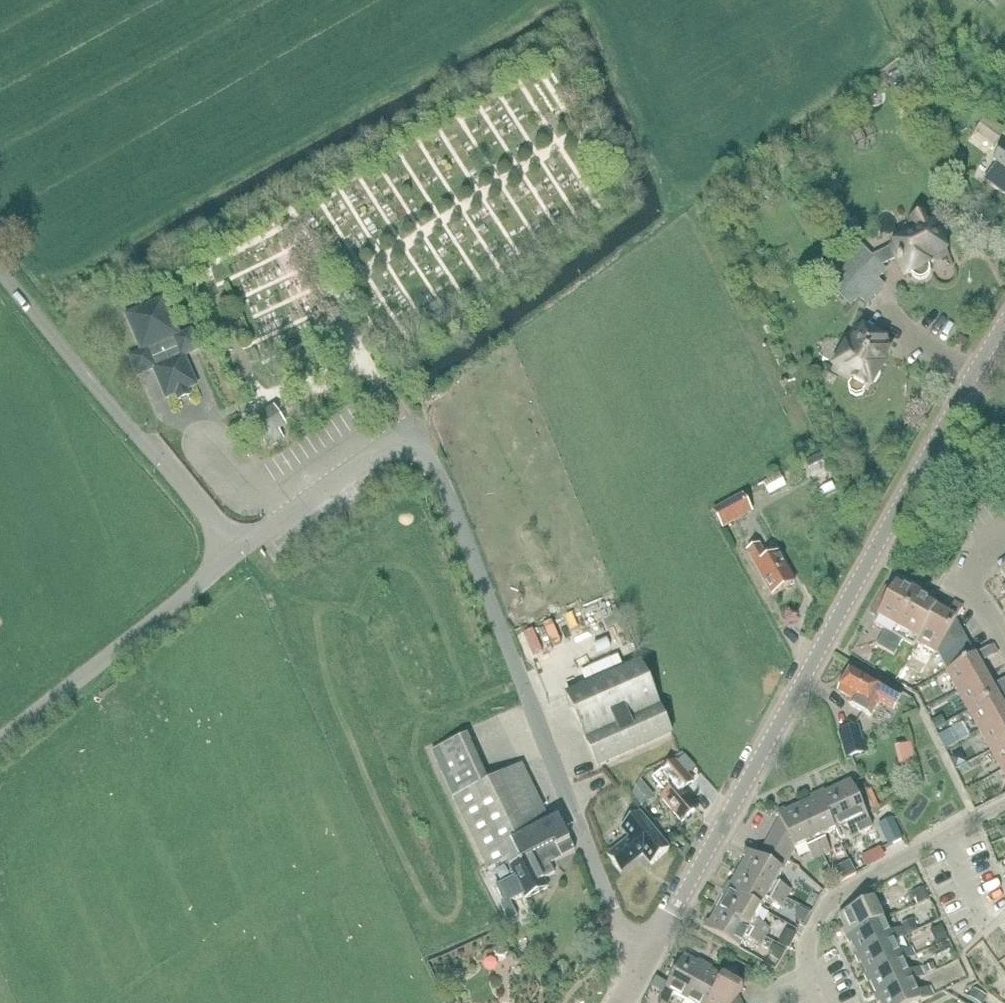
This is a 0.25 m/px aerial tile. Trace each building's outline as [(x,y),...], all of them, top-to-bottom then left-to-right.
[(994,148),(1004,134),(1004,130),(988,117),(975,133),(994,148)] [(1004,147),(993,161),(997,164),(985,181),(1004,196),(1004,148),(1004,147)] [(891,248),(872,257),(873,259),(881,267),(894,260),(897,259),(906,277),(911,274),(912,275),(913,276),(914,278),(915,279),(916,279),(918,280),(919,280),(921,280),(923,280),(924,280),(925,279),(927,278),(928,277),(929,275),(929,274),(930,273),(930,271),(930,269),(929,268),(929,266),(928,265),(947,255),(926,214),(910,222),(916,235),(891,248)] [(861,246),(844,263),(875,295),(884,287),(877,280),(885,271),(881,267),(873,259),(872,257),(861,246)] [(844,263),(827,280),(839,292),(852,305),(860,297),(867,304),(875,295),(844,263)] [(184,356),(195,351),(200,349),(192,332),(180,337),(164,300),(128,316),(143,353),(131,358),(139,376),(155,369),(167,398),(177,394),(180,401),(189,397),(187,390),(197,386),(184,356)] [(883,362),(892,346),(859,327),(834,372),(853,382),(849,388),(851,394),(857,397),(863,395),(866,390),(869,391),(885,364),(883,362)] [(274,411),(247,428),(257,443),(262,440),(269,450),(285,440),(278,430),(284,426),(274,411)] [(819,456),(807,462),(810,468),(822,462),(819,456)] [(752,513),(743,495),(715,511),(724,529),(752,513)] [(778,553),(766,560),(759,547),(748,553),(773,596),(795,583),(778,553)] [(893,589),(886,586),(870,613),(878,617),(874,623),(885,630),(876,645),(886,651),(916,597),(908,592),(906,596),(893,589)] [(915,647),(917,643),(936,608),(916,597),(886,651),(895,655),(903,640),(915,647)] [(966,638),(956,620),(963,608),(953,602),(946,614),(936,608),(917,643),(937,654),(942,663),(966,638)] [(993,645),(975,655),(966,638),(942,663),(946,671),(958,691),(986,675),(980,664),(998,654),(993,645)] [(566,694),(588,745),(598,767),(673,734),(641,661),(566,694)] [(905,669),(899,680),(907,685),(914,674),(905,669)] [(902,697),(853,670),(848,678),(844,675),(835,690),(850,698),(846,706),(864,716),(874,698),(895,710),(902,697)] [(993,686),(986,675),(958,691),(968,711),(1004,691),(1004,679),(993,686)] [(1004,703),(1004,691),(968,711),(980,731),(1004,717),(1004,708),(1003,704),(1004,703)] [(942,716),(932,722),(935,729),(946,723),(942,716)] [(980,731),(990,750),(1004,742),(1004,717),(980,731)] [(865,753),(859,726),(842,730),(848,757),(865,753)] [(950,730),(939,735),(945,748),(956,742),(950,730)] [(544,879),(555,873),(551,864),(576,852),(559,819),(551,823),(522,767),(489,784),(466,738),(431,755),(486,872),(509,861),(517,876),(496,887),(517,930),(520,928),(518,921),(519,920),(511,902),(526,894),(528,899),(549,888),(544,879)] [(883,746),(887,763),(904,760),(900,742),(883,746)] [(990,750),(1001,770),(1004,768),(1004,742),(990,750)] [(811,755),(791,762),(795,773),(814,766),(811,755)] [(957,756),(952,758),(957,768),(966,763),(964,758),(957,756)] [(698,809),(683,791),(693,782),(689,777),(677,764),(675,761),(654,779),(666,794),(661,798),(682,822),(698,809)] [(640,780),(632,794),(636,798),(648,788),(641,780),(640,780)] [(817,793),(834,830),(846,825),(851,837),(871,827),(850,781),(825,793),(824,790),(817,793)] [(823,836),(834,830),(817,793),(811,796),(812,800),(800,805),(822,854),(830,851),(823,836)] [(658,805),(650,812),(658,821),(666,814),(658,805)] [(813,858),(822,854),(800,805),(786,812),(785,809),(777,812),(781,820),(765,847),(789,860),(795,850),(807,845),(813,858)] [(661,857),(670,850),(640,813),(632,820),(632,819),(631,819),(630,819),(629,820),(629,821),(629,822),(622,828),(630,838),(608,857),(621,873),(644,854),(653,865),(662,858),(661,857)] [(902,839),(892,818),(878,825),(888,846),(902,839)] [(777,882),(789,860),(765,847),(759,858),(748,851),(744,859),(746,860),(739,872),(786,899),(791,891),(777,882)] [(853,877),(857,875),(853,868),(843,873),(847,880),(853,877)] [(781,907),(786,899),(739,872),(731,885),(729,883),(725,889),(761,910),(768,900),(781,907)] [(923,888),(912,894),(918,905),(929,900),(923,888)] [(755,920),(761,910),(725,889),(722,895),(725,897),(717,910),(764,938),(770,928),(755,920)] [(846,937),(884,919),(879,909),(891,904),(886,894),(839,916),(845,930),(843,931),(846,937)] [(760,945),(764,938),(717,910),(710,923),(708,922),(703,929),(739,949),(745,937),(760,945)] [(805,924),(810,915),(800,910),(796,919),(805,924)] [(894,941),(894,943),(906,937),(902,928),(890,933),(884,919),(846,937),(849,945),(852,943),(857,956),(859,958),(894,941)] [(908,936),(917,931),(913,923),(904,927),(908,936)] [(948,941),(942,928),(931,933),(937,946),(948,941)] [(796,936),(787,931),(780,944),(789,949),(796,936)] [(900,955),(894,943),(894,941),(859,958),(857,956),(855,957),(858,964),(861,963),(867,976),(868,978),(903,961),(904,963),(916,957),(912,949),(900,955)] [(495,952),(498,956),(503,956),(507,953),(507,948),(504,944),(499,944),(495,947),(495,952)] [(768,956),(779,962),(785,951),(774,945),(768,956)] [(706,964),(700,961),(698,963),(685,955),(668,985),(663,994),(659,1000),(663,1002),(670,1002),(675,995),(685,1001),(706,964)] [(909,974),(904,963),(903,961),(868,978),(867,976),(864,977),(867,985),(870,983),(876,996),(877,998),(912,981),(913,983),(925,977),(921,968),(909,974)] [(723,978),(710,971),(712,968),(706,964),(685,1001),(688,1002),(709,1002),(723,978)] [(743,989),(733,983),(739,972),(730,967),(723,978),(709,1002),(742,1002),(739,998),(743,989)] [(932,967),(925,970),(927,975),(934,972),(932,967)] [(651,987),(663,994),(668,985),(656,979),(651,987)] [(877,998),(876,996),(873,997),(876,1002),(918,1002),(920,1002),(921,1002),(923,1002),(935,998),(931,989),(918,995),(913,983),(912,981),(877,998)] [(970,998),(977,1002),(983,1002),(986,998),(974,991),(970,998)]
